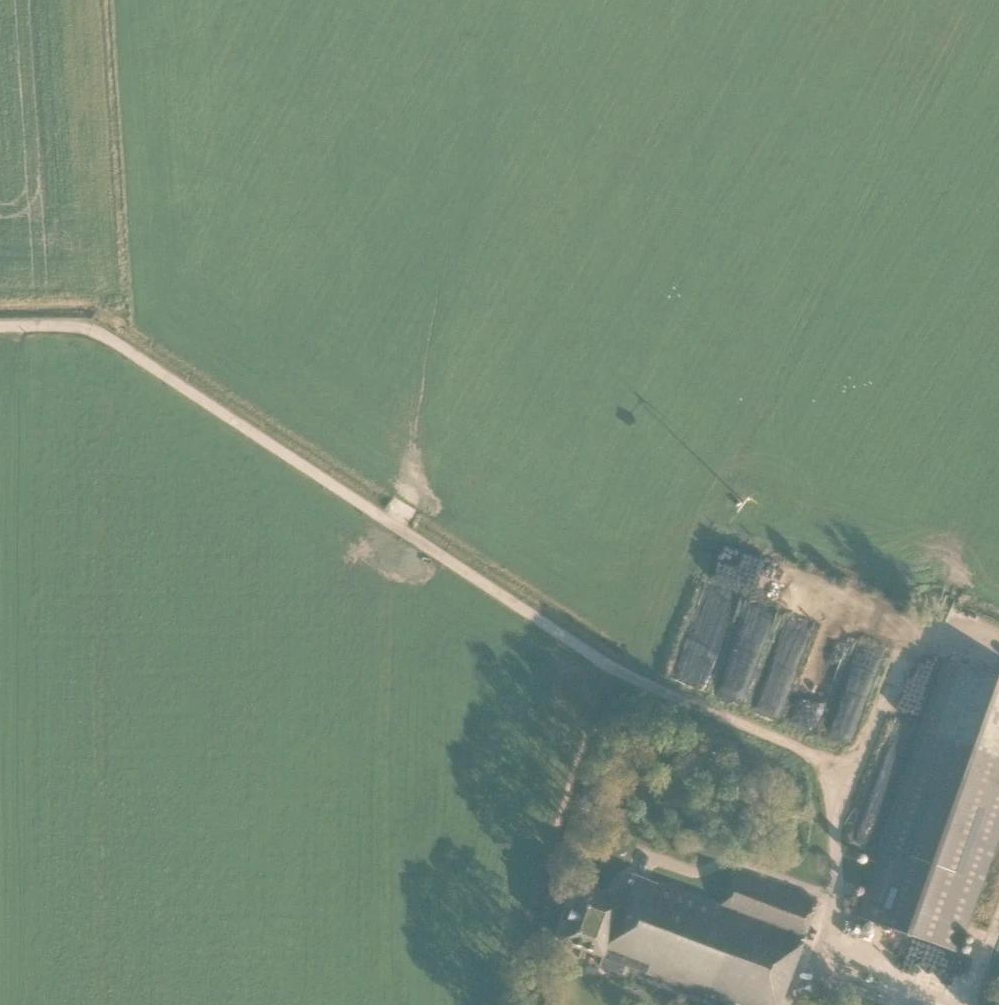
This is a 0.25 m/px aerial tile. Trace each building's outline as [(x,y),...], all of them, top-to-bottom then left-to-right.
[(835,673),(839,657),(811,649),(807,666),(835,673)] [(958,951),(998,837),(998,677),(951,660),(859,916),(958,951)] [(604,957),(600,966),(622,974),(625,965),(733,1004),(779,1004),(818,901),(732,871),(721,904),(659,881),(658,884),(632,874),(622,903),(579,888),(560,941),(604,957)]
